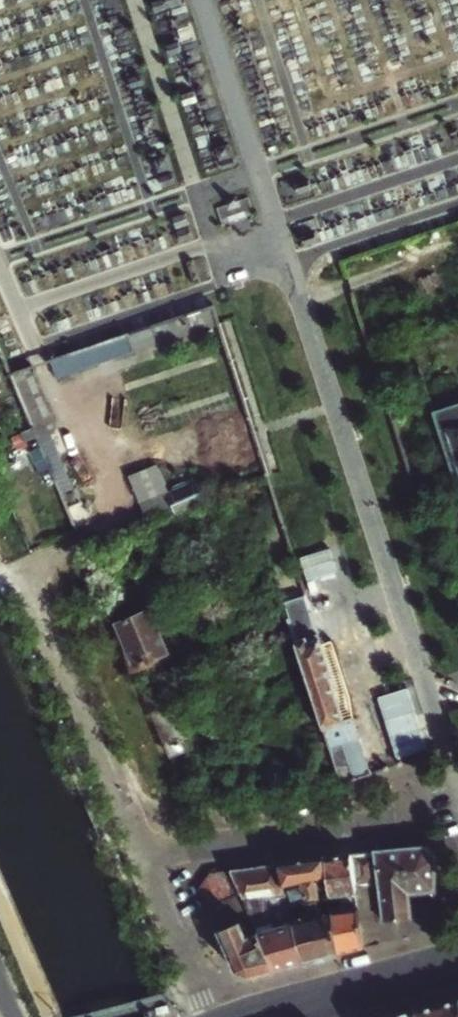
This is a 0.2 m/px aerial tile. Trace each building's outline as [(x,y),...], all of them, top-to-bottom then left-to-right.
[(213,305),(152,325),(158,341),(219,321),(213,305)] [(134,350),(128,333),(79,350),(50,360),(55,376),(134,350)] [(55,427),(29,367),(28,367),(11,373),(36,435),(48,430),(55,427)] [(433,412),(457,489),(457,404),(433,412)] [(36,435),(76,527),(87,523),(48,430),(36,435)] [(153,469),(131,479),(140,501),(163,491),(153,469)] [(149,523),(205,499),(197,479),(141,503),(149,523)] [(204,629),(217,623),(205,594),(192,600),(204,629)] [(308,595),(284,603),(296,642),(320,634),(308,595)] [(150,608),(116,623),(135,667),(169,653),(150,608)] [(296,642),(349,779),(383,768),(358,717),(345,721),(331,676),(334,675),(320,634),(296,642)] [(154,712),(172,756),(193,747),(176,703),(154,712)] [(187,755),(174,761),(180,774),(192,768),(187,755)] [(352,854),(359,905),(364,949),(382,944),(380,923),(411,919),(409,904),(434,902),(438,858),(426,847),(377,852),(377,850),(352,854)] [(324,857),(328,878),(331,899),(333,912),(341,909),(359,905),(352,854),(324,857)] [(324,857),(276,864),(293,922),(302,920),(313,917),(323,914),(333,912),(331,899),(320,901),(316,880),(328,878),(324,857)] [(232,870),(242,895),(264,946),(276,972),(305,964),(297,934),(293,922),(276,864),(245,869),(232,870)] [(202,889),(210,908),(242,895),(232,870),(212,873),(202,889)] [(331,899),(328,878),(316,880),(320,901),(331,899)] [(242,895),(210,908),(238,972),(250,978),(276,972),(264,946),(242,895)] [(380,923),(382,944),(418,934),(433,915),(434,902),(409,904),(411,919),(380,923)] [(344,922),(335,924),(340,955),(364,949),(359,905),(341,909),(344,922)] [(333,912),(323,914),(326,926),(335,924),(333,912)] [(340,955),(335,924),(326,926),(323,914),(313,917),(323,959),(340,955)] [(323,959),(313,917),(302,920),(305,932),(297,934),(305,964),(323,959)] [(417,1010),(418,1016),(457,1016),(457,999),(417,1010)]
